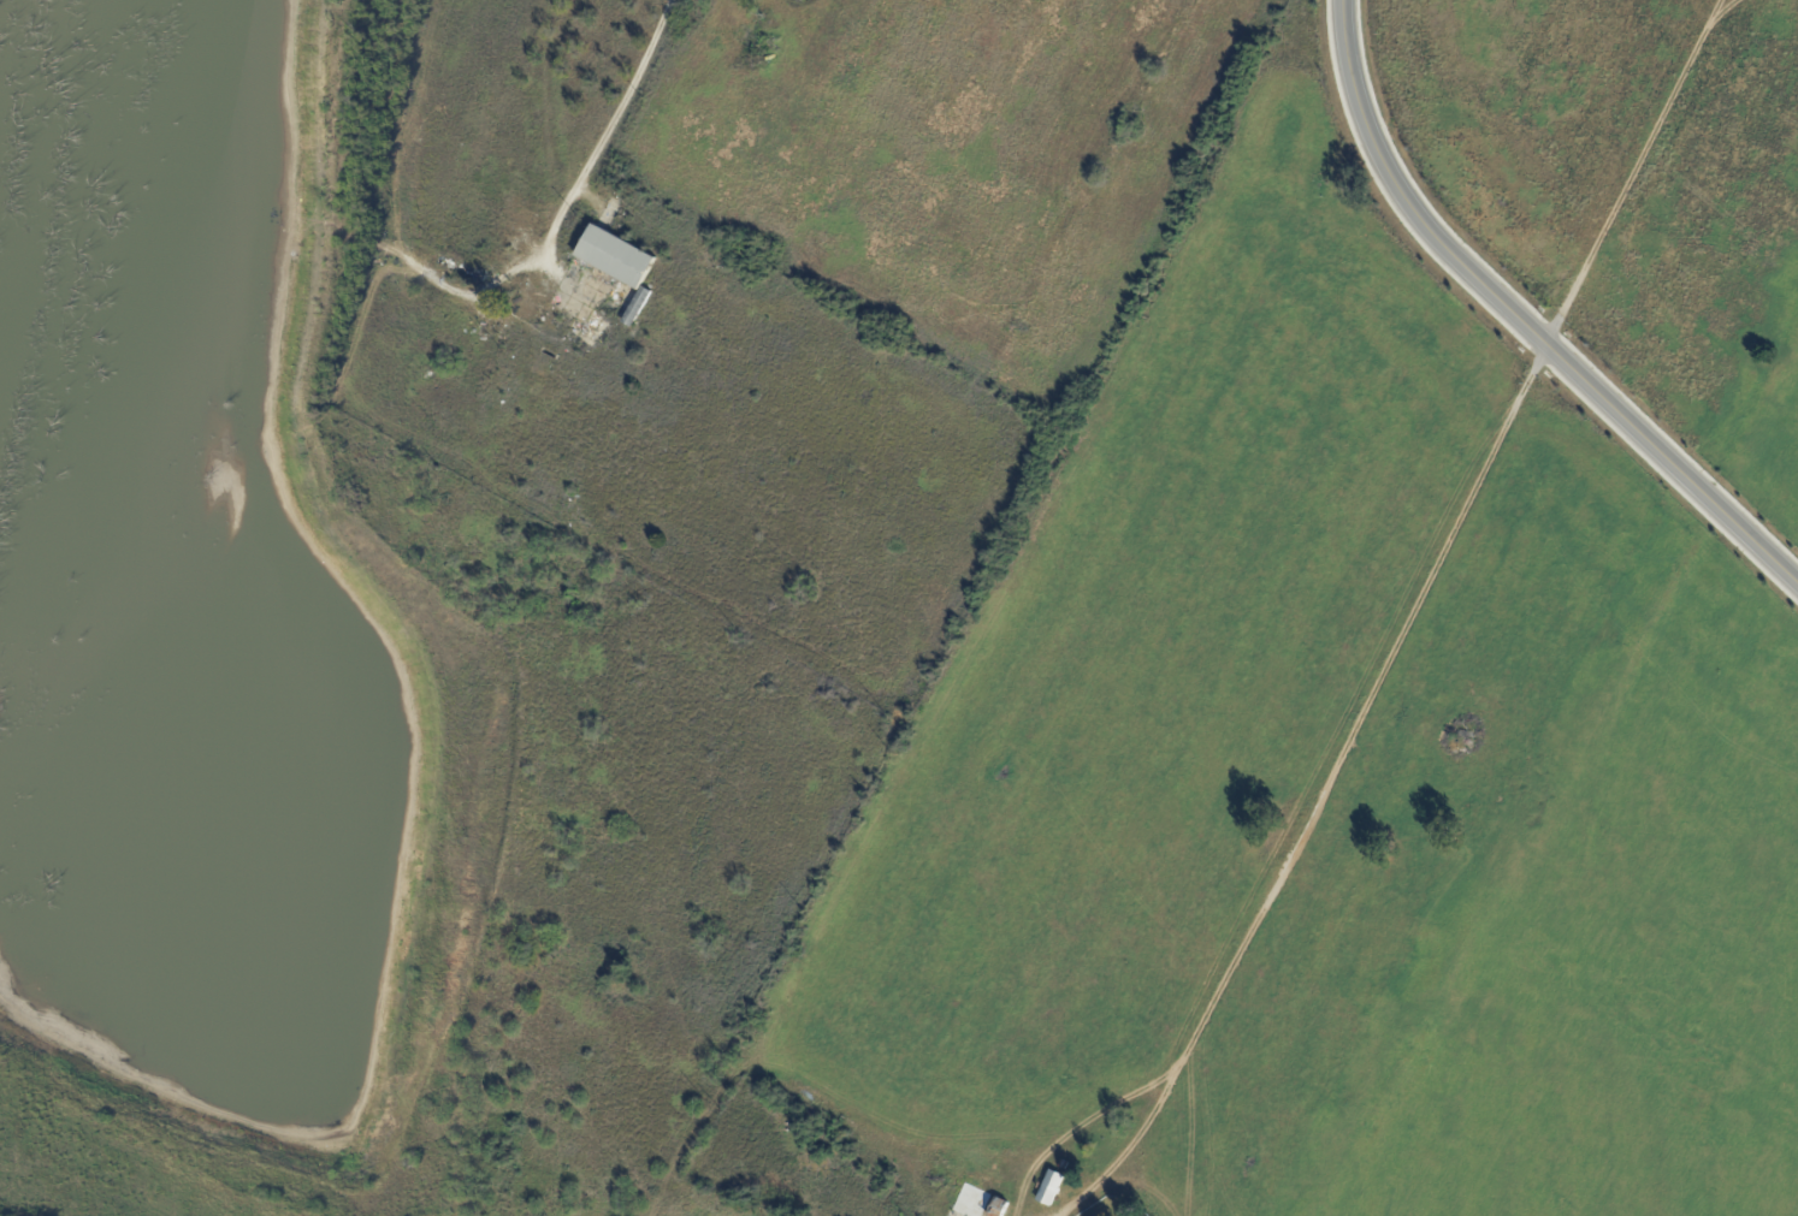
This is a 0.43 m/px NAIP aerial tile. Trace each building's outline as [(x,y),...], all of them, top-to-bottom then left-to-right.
[(780,0),(788,5),(780,32),(771,28),(780,0)] [(747,43),(755,47),(751,54),(745,52),(747,43)] [(705,46),(729,57),(723,72),(716,69),(718,61),(703,54),(705,46)] [(598,226),(658,260),(640,292),(578,257),(596,225),(598,226)] [(653,293),(634,328),(623,324),(644,287),(653,293)] [(1061,1167),(1065,1161),(1071,1164),(1069,1171),(1061,1167)] [(1043,1191),(1053,1170),(1067,1176),(1053,1208),(1039,1200),(1043,1191)] [(1011,1203),(1005,1215),(956,1215),(975,1173),(1004,1186),(999,1198),(1011,1203)]
